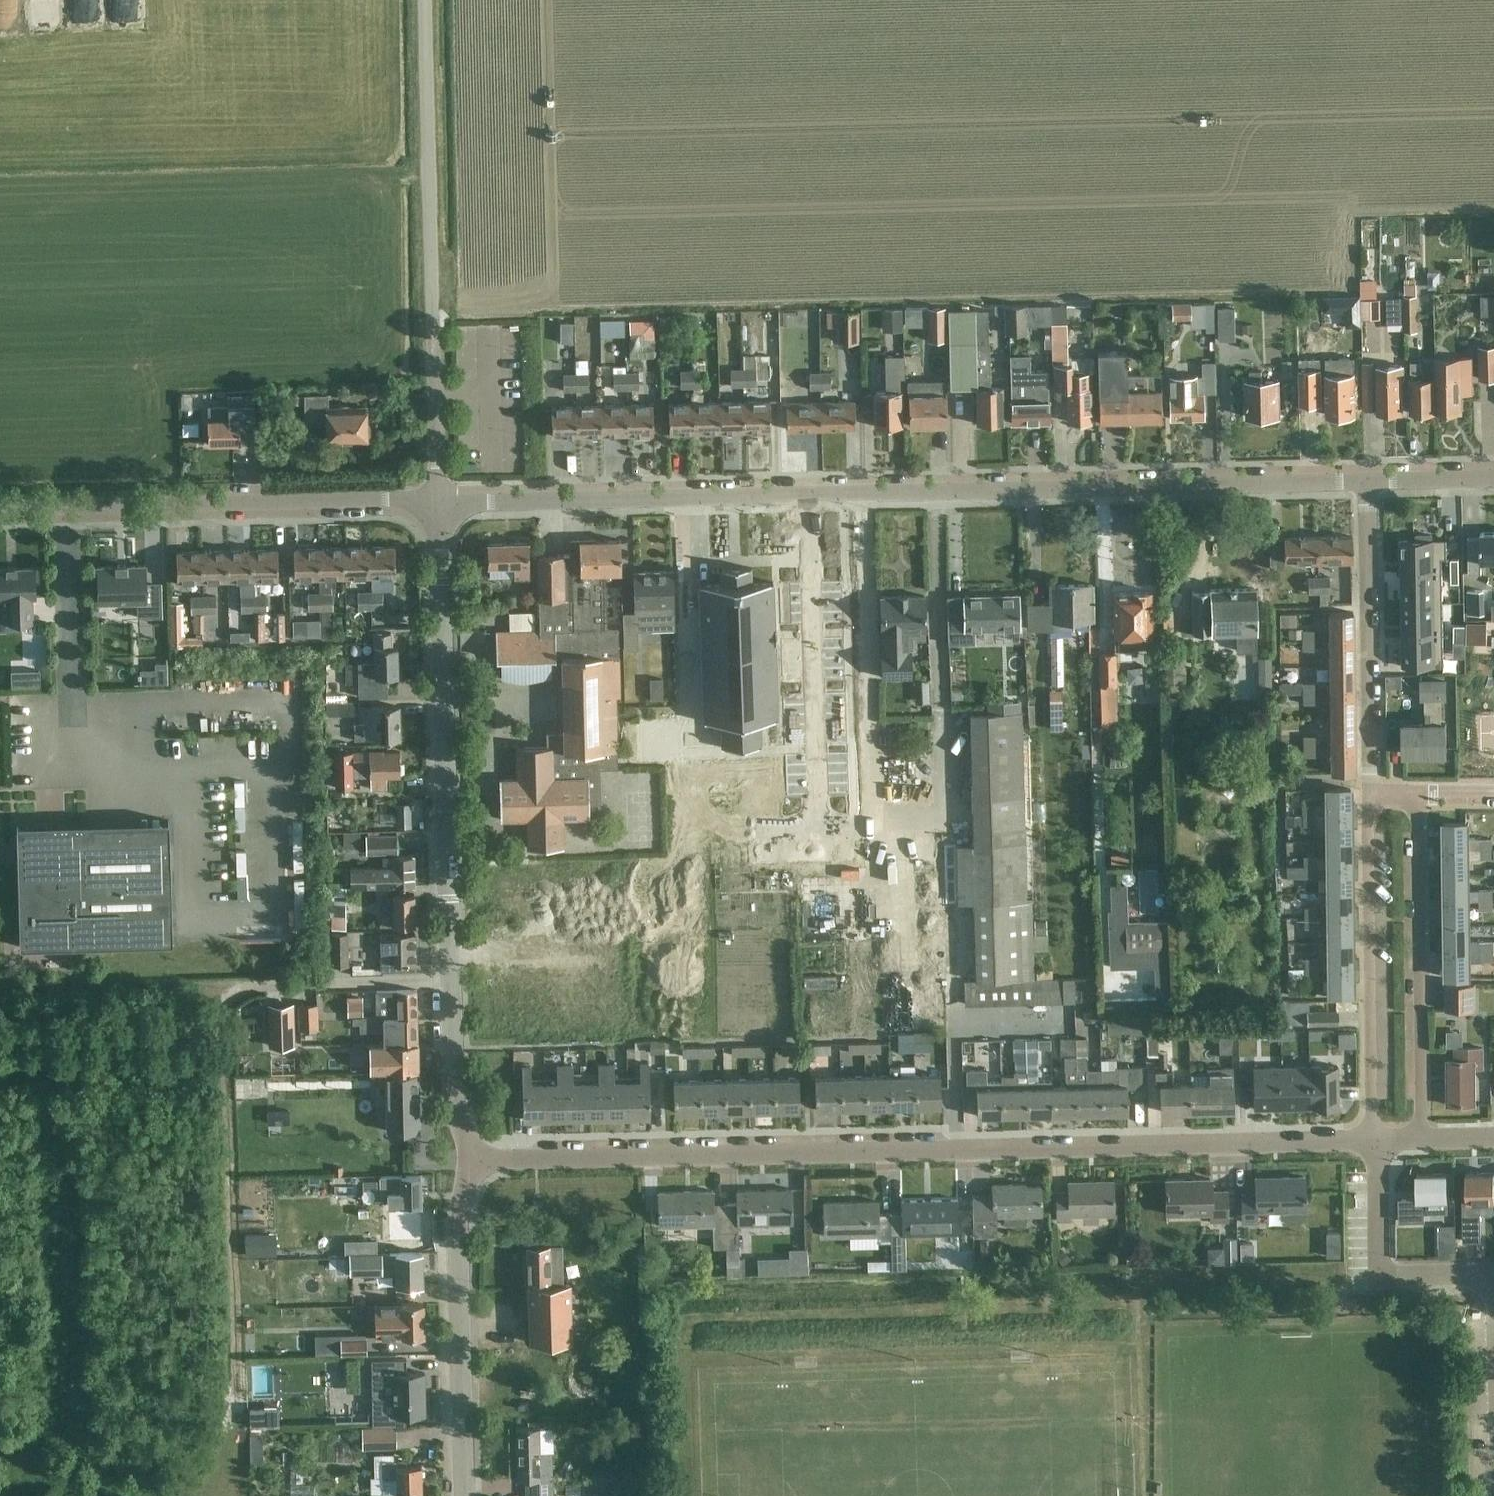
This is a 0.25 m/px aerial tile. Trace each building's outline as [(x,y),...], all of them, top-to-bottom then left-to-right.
[(1375,280),(1361,280),(1361,297),(1375,297),(1375,280)] [(1398,312),(1397,287),(1383,287),(1383,313),(1398,312)] [(1063,307),(1061,294),(1046,295),(1047,309),(1063,307)] [(1419,294),(1405,294),(1406,328),(1420,328),(1419,294)] [(1033,296),(1033,314),(1045,314),(1045,296),(1033,296)] [(1190,300),(1172,301),(1172,317),(1191,316),(1190,300)] [(1025,330),(1024,303),(1004,303),(1004,330),(1025,330)] [(990,385),(990,369),(990,332),(989,306),(976,306),(948,307),(949,384),(976,384),(976,386),(977,421),(1003,420),(1002,384),(990,385)] [(928,339),(945,339),(944,307),(928,307),(928,339)] [(1233,307),(1218,307),(1218,338),(1234,337),(1233,307)] [(900,308),(884,308),(885,329),(901,328),(900,308)] [(838,340),(857,340),(857,312),(837,312),(838,326),(838,340)] [(1067,362),(1066,323),(1052,323),(1053,387),(1066,387),(1067,419),(1091,419),(1090,371),(1093,371),(1093,358),(1071,358),(1071,362),(1067,362)] [(1251,323),(1241,323),(1241,331),(1251,331),(1251,323)] [(1480,378),(1493,377),(1493,345),(1479,345),(1480,378)] [(1099,421),(1130,421),(1130,418),(1161,417),(1160,372),(1126,373),(1126,350),(1097,351),(1099,421)] [(1029,352),(1009,353),(1011,420),(1048,419),(1047,368),(1030,369),(1029,352)] [(769,378),(768,354),(742,355),(743,367),(754,367),(755,378),(769,378)] [(901,424),(900,377),(904,377),(903,354),(885,355),(886,390),(875,390),(875,392),(875,416),(876,425),(901,424)] [(1327,413),(1355,412),(1355,371),(1354,356),(1327,357),(1327,361),(1327,413)] [(1436,357),(1435,357),(1435,377),(1436,377),(1437,412),(1462,411),(1461,377),(1461,361),(1460,356),(1459,356),(1436,357)] [(1412,377),(1411,377),(1411,412),(1437,412),(1436,377),(1435,377),(1435,357),(1423,358),(1424,361),(1412,361),(1412,377)] [(1294,360),(1283,360),(1283,375),(1295,375),(1294,360)] [(1364,409),(1374,408),(1374,378),(1373,361),(1363,361),(1363,378),(1364,409)] [(1377,377),(1378,413),(1403,412),(1402,364),(1377,364),(1378,377),(1377,377)] [(743,385),(743,367),(731,368),(731,386),(743,385)] [(754,367),(743,367),(743,385),(755,385),(754,367)] [(704,368),(693,369),(694,387),(705,386),(704,368)] [(694,387),(693,369),(682,369),(683,387),(694,387)] [(1251,380),(1248,380),(1248,415),(1280,414),(1279,379),(1263,379),(1262,369),(1251,370),(1251,380)] [(637,370),(626,371),(627,389),(637,388),(637,370)] [(1303,403),(1317,403),(1316,370),(1302,371),(1303,403)] [(627,389),(626,371),(615,371),(616,389),(627,389)] [(830,371),(819,372),(819,388),(830,388),(830,371)] [(577,390),(576,372),(565,373),(566,391),(577,390)] [(587,372),(576,372),(577,390),(588,390),(587,372)] [(819,388),(819,372),(808,372),(808,388),(819,388)] [(1170,374),(1171,416),(1203,416),(1202,373),(1170,374)] [(941,380),(908,381),(909,425),(947,424),(946,393),(942,393),(941,380)] [(178,384),(178,398),(199,399),(200,385),(178,384)] [(703,402),(702,392),(694,392),(694,402),(695,430),(720,430),(719,401),(703,402)] [(208,442),(240,442),(240,418),(258,418),(257,393),(244,393),(244,394),(229,394),(229,406),(207,407),(208,418),(208,442)] [(305,394),(306,422),(327,421),(327,440),(367,438),(366,406),(327,407),(327,394),(305,394)] [(820,427),(820,398),(786,399),(786,428),(820,427)] [(854,398),(820,398),(820,427),(855,426),(854,398)] [(744,429),(744,400),(719,401),(720,430),(744,429)] [(770,400),(744,400),(744,429),(770,428),(770,400)] [(695,430),(694,402),(668,403),(669,431),(695,430)] [(653,403),(627,404),(628,432),(654,431),(653,403)] [(603,433),(602,404),(577,405),(578,433),(603,433)] [(628,432),(627,404),(602,404),(603,433),(628,432)] [(578,433),(577,405),(551,406),(552,434),(578,433)] [(1468,537),(1469,573),(1482,573),(1482,560),(1493,560),(1493,532),(1481,532),(1481,536),(1468,537)] [(1416,538),(1401,539),(1401,571),(1442,570),(1442,557),(1447,557),(1447,538),(1432,538),(1432,534),(1416,534),(1416,538)] [(1352,535),(1351,535),(1317,536),(1318,561),(1342,561),(1342,557),(1352,556),(1352,535)] [(1318,561),(1317,536),(1283,537),(1284,558),(1295,558),(1295,562),(1318,561)] [(573,627),(579,627),(608,626),(607,584),(621,583),(621,570),(620,539),(572,540),(572,553),(563,553),(564,597),(572,597),(573,627)] [(514,564),(514,576),(529,575),(529,541),(488,542),(488,564),(514,564)] [(369,575),(369,545),(344,546),(345,575),(369,575)] [(395,545),(369,545),(369,575),(395,574),(395,545)] [(345,575),(344,546),(319,547),(320,576),(345,575)] [(320,576),(319,547),(294,547),(294,577),(320,576)] [(278,548),(252,549),(252,578),(278,577),(278,548)] [(228,578),(227,549),(202,550),(203,579),(228,578)] [(253,594),(252,578),(252,549),(227,549),(228,578),(240,578),(240,594),(253,594)] [(203,579),(202,550),(176,551),(177,580),(203,579)] [(564,597),(563,553),(538,553),(539,628),(573,627),(572,597),(564,597)] [(1459,558),(1451,558),(1451,570),(1459,570),(1459,558)] [(115,565),(97,565),(98,602),(137,601),(137,616),(162,615),(161,585),(146,585),(145,564),(127,564),(127,563),(115,563),(115,565)] [(35,567),(17,567),(16,566),(6,566),(7,567),(0,568),(0,597),(7,597),(8,622),(33,621),(32,597),(35,597),(35,567)] [(722,582),(699,583),(704,720),(721,720),(722,747),(761,745),(760,719),(777,718),(775,642),(776,642),(776,627),(774,627),(773,581),(763,581),(758,581),(750,582),(749,566),(721,567),(722,582)] [(673,606),(671,568),(634,570),(635,611),(636,628),(653,628),(652,619),(672,618),(673,618),(673,606)] [(1442,570),(1401,571),(1402,602),(1443,601),(1442,570)] [(1459,570),(1451,570),(1451,582),(1459,582),(1459,570)] [(1319,591),(1318,576),(1307,576),(1307,591),(1319,591)] [(1328,576),(1318,576),(1319,591),(1320,591),(1328,591),(1328,576)] [(1051,603),(1028,604),(1028,627),(1073,626),(1073,618),(1093,618),(1092,583),(1051,584),(1051,603)] [(1256,649),(1253,587),(1209,589),(1209,590),(1191,591),(1191,611),(1179,612),(1180,632),(1192,631),(1236,630),(1236,649),(1251,649),(1256,649)] [(1471,590),(1472,612),(1493,611),(1493,589),(1471,590)] [(382,590),(370,591),(370,607),(383,606),(382,590)] [(841,595),(789,597),(794,780),(788,780),(791,868),(855,866),(853,786),(859,786),(856,656),(854,656),(853,615),(859,615),(858,590),(840,590),(841,595)] [(1150,645),(1150,633),(1151,633),(1150,590),(1132,591),(1132,592),(1113,592),(1114,633),(1115,633),(1115,648),(1125,648),(1135,647),(1135,645),(1150,645)] [(370,607),(370,591),(357,591),(357,607),(370,607)] [(1328,591),(1320,591),(1320,602),(1328,602),(1328,591)] [(321,608),(320,592),(307,592),(307,608),(321,608)] [(332,592),(320,592),(321,608),(333,608),(332,592)] [(266,609),(266,593),(253,594),(253,610),(262,610),(266,609)] [(1019,593),(978,595),(978,615),(979,615),(980,628),(1020,627),(1019,593)] [(253,610),(253,594),(240,594),(241,610),(253,610)] [(897,595),(881,595),(881,631),(883,631),(883,649),(881,649),(882,676),(910,675),(910,648),(908,648),(907,630),(925,629),(924,594),(907,595),(906,594),(897,594),(897,595)] [(204,611),(203,595),(190,595),(191,611),(204,611)] [(216,611),(216,595),(203,595),(204,611),(216,611)] [(965,596),(948,596),(949,643),(975,642),(975,629),(980,628),(979,615),(978,615),(978,595),(965,595),(965,596)] [(183,636),(182,601),(170,602),(171,646),(183,645),(202,645),(202,635),(183,636)] [(1443,601),(1402,602),(1402,633),(1443,633),(1443,601)] [(254,639),(262,639),(262,610),(253,610),(254,639)] [(194,631),(204,631),(204,611),(194,611),(194,631)] [(510,629),(539,628),(539,611),(509,611),(510,629)] [(1354,638),(1353,611),(1329,611),(1329,638),(1354,638)] [(1294,612),(1280,612),(1280,625),(1295,625),(1294,612)] [(1466,624),(1454,624),(1454,632),(1466,632),(1466,624)] [(618,767),(617,695),(620,695),(618,626),(608,626),(579,627),(580,655),(562,655),(562,674),(563,731),(546,731),(546,746),(517,746),(517,778),(499,778),(500,818),(527,818),(527,847),(563,846),(563,817),(590,817),(589,809),(601,809),(600,767),(618,767)] [(1298,626),(1289,626),(1289,636),(1299,635),(1298,626)] [(580,655),(579,627),(573,627),(539,628),(495,629),(496,658),(501,658),(501,675),(515,675),(515,676),(522,681),(524,681),(531,676),(531,675),(562,674),(562,655),(580,655)] [(1302,627),(1302,639),(1314,639),(1314,627),(1302,627)] [(240,630),(232,630),(232,640),(240,640),(240,630)] [(391,645),(390,631),(374,632),(375,661),(358,661),(358,662),(346,662),(346,682),(360,682),(360,695),(387,694),(387,675),(398,675),(397,645),(391,645)] [(1466,632),(1454,632),(1454,640),(1466,640),(1466,632)] [(636,633),(625,633),(625,647),(637,647),(636,633)] [(1443,633),(1402,633),(1403,665),(1444,665),(1443,633)] [(1354,664),(1354,638),(1329,638),(1330,665),(1354,664)] [(1314,650),(1314,639),(1302,639),(1302,650),(1314,650)] [(1165,681),(1186,681),(1185,651),(1164,652),(1165,681)] [(1099,653),(1100,686),(1115,686),(1115,653),(1099,653)] [(676,693),(654,693),(654,725),(675,725),(675,698),(688,698),(688,657),(675,657),(676,693)] [(1354,691),(1354,664),(1330,665),(1330,691),(1354,691)] [(477,666),(477,670),(478,683),(490,682),(489,666),(477,666)] [(11,686),(40,685),(40,669),(38,669),(38,671),(27,672),(11,672),(11,684),(11,686)] [(1302,680),(1282,680),(1282,691),(1302,691),(1302,680)] [(1302,680),(1302,691),(1314,691),(1314,680),(1302,680)] [(1426,722),(1404,722),(1405,752),(1447,751),(1446,722),(1441,722),(1441,696),(1446,696),(1445,680),(1422,680),(1422,697),(1430,696),(1430,707),(1426,707),(1426,722)] [(1116,726),(1115,686),(1100,686),(1100,726),(1116,726)] [(1062,689),(1049,689),(1049,728),(1062,728),(1062,689)] [(1314,702),(1314,691),(1302,691),(1302,702),(1314,702)] [(1354,717),(1354,691),(1330,691),(1330,717),(1354,717)] [(326,713),(354,712),(353,700),(326,701),(326,713)] [(1033,978),(1031,899),(1025,701),(1020,701),(987,702),(987,712),(969,712),(971,782),(971,794),(973,845),(956,845),(958,902),(973,901),(975,980),(1033,978)] [(361,721),(354,722),(354,739),(399,738),(398,705),(360,706),(361,721)] [(537,709),(537,720),(560,720),(560,709),(537,709)] [(1355,743),(1354,717),(1330,717),(1330,743),(1355,743)] [(1303,734),(1303,743),(1315,743),(1315,733),(1303,734)] [(1315,755),(1315,743),(1303,743),(1303,755),(1315,755)] [(1355,770),(1355,743),(1330,743),(1331,771),(1355,770)] [(383,751),(383,749),(353,750),(337,751),(338,787),(354,786),(353,776),(369,775),(370,775),(371,787),(387,787),(386,775),(400,774),(399,750),(383,751)] [(971,782),(962,782),(962,795),(971,794),(971,782)] [(1350,803),(1350,787),(1325,788),(1326,814),(1355,813),(1354,803),(1350,803)] [(397,826),(410,826),(410,803),(397,803),(397,826)] [(1302,805),(1303,814),(1315,814),(1315,805),(1302,805)] [(1355,824),(1355,813),(1326,814),(1326,839),(1350,839),(1350,824),(1355,824)] [(1303,814),(1287,814),(1287,825),(1303,824),(1303,814)] [(1315,825),(1315,814),(1303,814),(1303,824),(1303,826),(1315,825)] [(1469,838),(1469,821),(1444,821),(1444,835),(1440,835),(1440,848),(1469,847),(1478,847),(1478,838),(1469,838)] [(173,941),(170,839),(70,842),(70,832),(17,824),(20,946),(173,941)] [(366,835),(367,851),(397,850),(396,834),(366,835)] [(1478,838),(1478,847),(1491,847),(1491,838),(1478,838)] [(1350,854),(1350,839),(1326,839),(1326,865),(1355,864),(1355,854),(1350,854)] [(1469,873),(1469,847),(1440,848),(1440,860),(1444,860),(1445,873),(1469,873)] [(1491,859),(1491,847),(1478,847),(1478,859),(1491,859)] [(549,934),(547,852),(515,853),(517,935),(549,934)] [(383,865),(350,866),(350,885),(414,884),(413,854),(382,855),(383,865)] [(1303,855),(1303,865),(1316,865),(1316,854),(1303,855)] [(1355,875),(1355,864),(1326,865),(1327,890),(1351,890),(1351,875),(1355,875)] [(1303,865),(1287,865),(1287,877),(1303,877),(1303,865)] [(1316,877),(1316,865),(1303,865),(1303,877),(1316,877)] [(911,868),(902,867),(901,885),(910,885),(911,868)] [(1469,898),(1469,873),(1445,873),(1445,887),(1440,887),(1440,899),(1469,898)] [(815,876),(803,876),(804,917),(816,916),(815,876)] [(1126,922),(1125,884),(1111,885),(1113,924),(1109,924),(1111,965),(1155,964),(1156,997),(1102,999),(1102,1013),(1171,1011),(1168,925),(1158,925),(1158,921),(1126,922)] [(1478,889),(1478,898),(1491,898),(1491,889),(1478,889)] [(1351,905),(1351,890),(1327,890),(1327,916),(1356,915),(1356,905),(1351,905)] [(393,895),(379,896),(380,925),(394,924),(415,924),(414,893),(393,893),(393,895)] [(1470,924),(1469,898),(1440,899),(1440,912),(1445,911),(1445,924),(1470,924)] [(1492,910),(1491,898),(1478,898),(1479,910),(1492,910)] [(1304,906),(1304,916),(1316,916),(1316,906),(1304,906)] [(345,908),(331,908),(332,928),(345,928),(345,908)] [(580,910),(562,910),(562,923),(580,923),(580,910)] [(1356,926),(1356,915),(1327,916),(1327,941),(1351,941),(1351,926),(1356,926)] [(1317,928),(1316,916),(1304,916),(1304,928),(1317,928)] [(1047,919),(1035,919),(1036,949),(1047,948),(1047,919)] [(1470,939),(1470,924),(1445,924),(1445,938),(1440,938),(1440,949),(1470,949),(1479,949),(1479,939),(1470,939)] [(415,931),(380,932),(381,969),(404,968),(404,962),(415,961),(415,931)] [(347,933),(332,933),(333,964),(348,964),(347,933)] [(1479,939),(1479,949),(1492,949),(1492,939),(1479,939)] [(865,940),(854,941),(854,951),(866,950),(865,940)] [(550,1022),(550,941),(518,941),(519,1022),(550,1022)] [(1352,956),(1351,941),(1327,941),(1328,967),(1356,967),(1356,956),(1352,956)] [(1470,976),(1470,949),(1440,949),(1440,962),(1445,962),(1445,976),(1470,976)] [(1492,960),(1492,949),(1479,949),(1479,960),(1492,960)] [(1304,958),(1305,967),(1317,967),(1317,958),(1304,958)] [(830,966),(800,967),(800,978),(831,978),(830,966)] [(1317,979),(1317,967),(1305,967),(1305,979),(1317,979)] [(1357,977),(1356,967),(1328,967),(1328,993),(1353,993),(1352,977),(1357,977)] [(1063,977),(1048,978),(1049,1000),(1064,1000),(1063,977)] [(1034,1001),(1033,978),(975,980),(964,980),(964,1003),(1034,1001)] [(1049,1000),(1048,978),(1033,978),(1034,1001),(1049,1000)] [(1475,1009),(1475,983),(1446,983),(1446,1009),(1475,1009)] [(377,1016),(416,1016),(415,988),(397,989),(376,989),(377,1016)] [(348,1002),(349,1016),(352,1016),(361,1016),(360,1002),(348,1002)] [(294,1043),(292,1003),(268,1004),(270,1044),(294,1043)] [(300,1029),(317,1028),(317,1003),(299,1003),(300,1029)] [(1097,1006),(1084,1007),(1084,1019),(1097,1018),(1097,1006)] [(1307,1022),(1335,1021),(1335,1008),(1307,1009),(1307,1022)] [(416,1043),(416,1016),(377,1016),(361,1016),(352,1016),(352,1023),(359,1023),(359,1030),(383,1030),(383,1043),(383,1044),(416,1043)] [(1144,1019),(1130,1019),(1130,1033),(1144,1033),(1144,1019)] [(1159,1026),(1147,1027),(1148,1051),(1159,1050),(1160,1050),(1160,1048),(1159,1026)] [(1231,1028),(1218,1029),(1219,1053),(1232,1053),(1231,1028)] [(1320,1028),(1308,1029),(1308,1037),(1320,1036),(1320,1028)] [(1280,1029),(1268,1029),(1269,1038),(1281,1037),(1280,1029)] [(1293,1029),(1280,1029),(1281,1037),(1293,1037),(1293,1029)] [(1077,1112),(1075,1036),(1070,1036),(1060,1038),(1061,1055),(1064,1055),(1064,1068),(1066,1068),(1066,1085),(1051,1085),(1051,1112),(1077,1112)] [(1102,1111),(1100,1067),(1086,1068),(1085,1036),(1075,1036),(1077,1112),(1102,1111)] [(1036,1037),(1025,1038),(1027,1113),(1051,1112),(1051,1085),(1037,1085),(1036,1078),(1035,1070),(1036,1070),(1036,1056),(1036,1037)] [(1027,1113),(1025,1038),(1012,1038),(1013,1057),(1014,1057),(1015,1074),(1001,1074),(1002,1114),(1027,1113)] [(664,1040),(654,1040),(655,1051),(664,1051),(664,1040)] [(928,1040),(915,1041),(915,1051),(929,1051),(928,1040)] [(915,1051),(915,1041),(897,1041),(898,1051),(915,1051)] [(365,1061),(366,1043),(355,1042),(353,1060),(365,1061)] [(865,1052),(864,1042),(847,1042),(847,1053),(865,1052)] [(880,1042),(864,1042),(865,1052),(880,1052),(880,1042)] [(383,1044),(383,1043),(371,1043),(371,1070),(388,1070),(417,1069),(416,1043),(383,1044)] [(812,1054),(830,1053),(829,1043),(812,1043),(812,1054)] [(763,1044),(748,1045),(748,1055),(764,1055),(763,1044)] [(781,1054),(797,1054),(797,1044),(781,1044),(781,1054)] [(748,1055),(748,1045),(731,1045),(731,1056),(748,1055)] [(699,1056),(698,1046),(681,1046),(682,1057),(699,1056)] [(713,1046),(698,1046),(699,1056),(714,1056),(713,1046)] [(1459,1057),(1447,1057),(1447,1103),(1475,1103),(1475,1066),(1483,1066),(1483,1046),(1458,1046),(1459,1057)] [(1274,1047),(1250,1048),(1251,1060),(1274,1060),(1274,1047)] [(1159,1064),(1155,1064),(1155,1069),(1159,1069),(1171,1069),(1171,1064),(1167,1064),(1166,1048),(1160,1048),(1160,1050),(1159,1050),(1159,1064)] [(607,1116),(606,1063),(599,1063),(599,1079),(586,1080),(586,1117),(607,1116)] [(628,1116),(627,1079),(614,1079),(614,1063),(606,1063),(607,1116),(628,1116)] [(640,1079),(627,1079),(628,1116),(649,1116),(649,1063),(640,1063),(640,1079)] [(565,1117),(565,1064),(557,1064),(557,1080),(544,1080),(545,1117),(565,1117)] [(586,1117),(586,1080),(573,1080),(573,1064),(565,1064),(565,1117),(586,1117)] [(1143,1064),(1116,1065),(1116,1067),(1100,1067),(1102,1111),(1127,1111),(1126,1086),(1143,1086),(1143,1064)] [(545,1117),(544,1080),(531,1080),(531,1065),(522,1065),(522,1066),(523,1102),(523,1118),(545,1117)] [(1309,1065),(1281,1066),(1281,1107),(1310,1107),(1309,1065)] [(1338,1065),(1309,1065),(1310,1107),(1338,1106),(1338,1065)] [(522,1066),(514,1066),(514,1102),(523,1102),(522,1066)] [(1233,1109),(1233,1083),(1232,1066),(1207,1067),(1207,1073),(1190,1074),(1190,1081),(1191,1110),(1233,1109)] [(1281,1066),(1253,1066),(1253,1108),(1281,1107),(1281,1066)] [(1002,1114),(1001,1074),(1000,1074),(1001,1086),(985,1086),(985,1068),(966,1069),(966,1091),(976,1090),(977,1114),(1002,1114)] [(1191,1110),(1190,1081),(1171,1082),(1171,1069),(1159,1069),(1155,1069),(1155,1085),(1160,1085),(1161,1110),(1191,1110)] [(418,1073),(386,1074),(387,1130),(419,1129),(418,1073)] [(940,1073),(915,1074),(915,1105),(941,1104),(940,1073)] [(891,1105),(890,1074),(865,1075),(866,1106),(891,1105)] [(915,1105),(915,1074),(890,1074),(891,1105),(915,1105)] [(866,1106),(865,1075),(840,1076),(841,1106),(866,1106)] [(841,1106),(840,1076),(815,1076),(815,1107),(841,1106)] [(774,1108),(773,1077),(748,1078),(749,1109),(774,1108)] [(799,1077),(773,1077),(774,1108),(799,1107),(800,1108),(799,1077)] [(724,1109),(724,1078),(699,1079),(700,1110),(724,1109)] [(749,1109),(748,1078),(724,1078),(724,1109),(749,1109)] [(700,1110),(699,1079),(673,1080),(674,1110),(700,1110)] [(1464,1240),(1481,1239),(1480,1199),(1493,1198),(1493,1171),(1466,1172),(1467,1185),(1462,1185),(1464,1240)] [(1400,1220),(1425,1219),(1425,1211),(1447,1211),(1446,1172),(1423,1173),(1418,1173),(1417,1173),(1418,1198),(1399,1198),(1400,1220)] [(421,1239),(420,1174),(393,1175),(380,1175),(380,1191),(388,1190),(389,1240),(421,1239)] [(1255,1192),(1242,1192),(1243,1220),(1257,1219),(1257,1208),(1281,1207),(1282,1215),(1286,1219),(1299,1219),(1303,1215),(1302,1207),(1304,1207),(1303,1175),(1255,1176),(1255,1192)] [(1210,1177),(1166,1178),(1167,1212),(1210,1211),(1210,1218),(1227,1218),(1226,1188),(1210,1188),(1210,1177)] [(1057,1190),(1058,1220),(1070,1219),(1070,1213),(1113,1212),(1112,1179),(1069,1181),(1069,1189),(1057,1190)] [(992,1183),(992,1195),(972,1196),(973,1232),(994,1231),(994,1215),(1003,1215),(1003,1223),(1012,1222),(1014,1225),(1017,1227),(1020,1227),(1023,1225),(1025,1222),(1024,1214),(1040,1213),(1039,1185),(1011,1186),(1011,1183),(992,1183)] [(737,1202),(725,1202),(726,1246),(738,1245),(737,1223),(791,1221),(790,1187),(736,1188),(737,1202)] [(726,1246),(725,1202),(711,1203),(711,1189),(657,1191),(658,1225),(712,1223),(712,1246),(726,1246)] [(902,1212),(890,1212),(891,1240),(892,1267),(905,1267),(904,1232),(955,1231),(954,1197),(901,1198),(902,1212)] [(876,1199),(822,1200),(823,1235),(877,1233),(877,1241),(891,1240),(890,1212),(877,1213),(876,1199)] [(1252,1228),(1244,1228),(1244,1240),(1252,1240),(1252,1228)] [(272,1231),(246,1232),(247,1254),(272,1253),(272,1231)] [(989,1234),(979,1234),(979,1250),(990,1250),(989,1234)] [(1224,1245),(1208,1245),(1208,1262),(1237,1261),(1236,1236),(1224,1236),(1224,1245)] [(361,1239),(345,1239),(345,1253),(361,1252),(361,1239)] [(286,1256),(301,1256),(301,1243),(286,1243),(286,1256)] [(561,1244),(527,1245),(529,1340),(571,1339),(570,1283),(562,1283),(561,1244)] [(1061,1246),(1055,1251),(1063,1261),(1069,1256),(1061,1246)] [(378,1253),(378,1252),(350,1253),(351,1273),(396,1272),(396,1284),(422,1284),(421,1252),(378,1253)] [(978,1253),(974,1261),(986,1267),(990,1259),(978,1253)] [(788,1255),(757,1256),(758,1272),(789,1272),(788,1255)] [(889,1259),(877,1260),(877,1268),(889,1268),(889,1259)] [(376,1335),(423,1334),(423,1303),(375,1304),(376,1335)] [(342,1352),(366,1352),(365,1338),(342,1338),(342,1352)] [(405,1358),(371,1359),(372,1424),(405,1423),(405,1413),(424,1413),(423,1371),(405,1372),(405,1358)] [(334,1385),(334,1409),(362,1409),(362,1384),(334,1385)] [(396,1445),(396,1424),(362,1425),(362,1446),(396,1445)] [(538,1425),(516,1425),(518,1478),(526,1477),(526,1495),(552,1495),(551,1449),(539,1450),(538,1425)] [(262,1432),(249,1433),(250,1444),(262,1443),(262,1432)] [(413,1433),(412,1443),(430,1443),(430,1433),(413,1433)] [(293,1450),(284,1450),(284,1463),(292,1464),(293,1450)] [(394,1459),(394,1455),(373,1455),(374,1476),(382,1476),(383,1491),(421,1490),(421,1463),(406,1464),(406,1459),(394,1459)]
